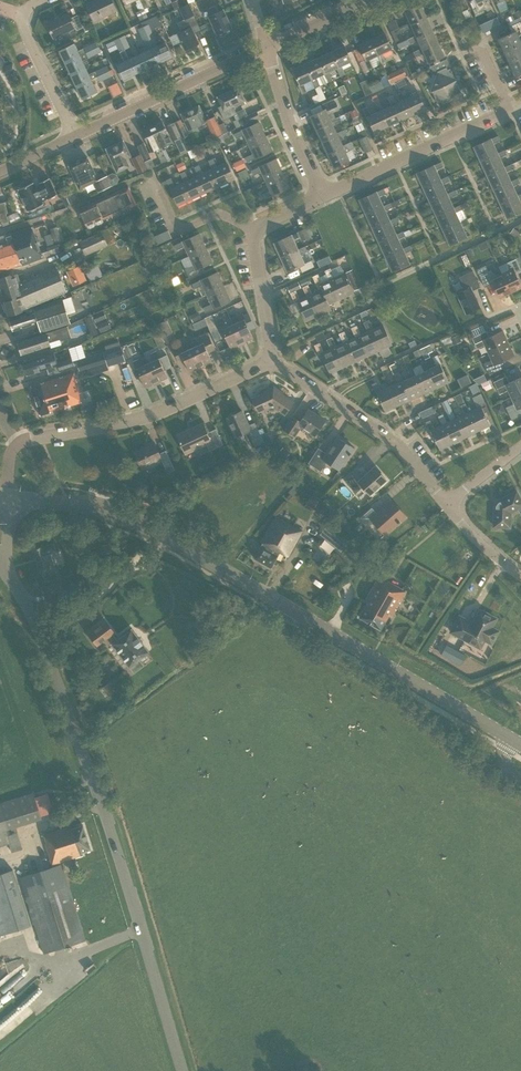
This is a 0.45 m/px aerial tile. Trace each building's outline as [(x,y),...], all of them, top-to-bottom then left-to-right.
[(99,1),(99,0),(97,0),(87,5),(95,21),(117,11),(112,0),(101,0),(99,1)] [(126,5),(135,0),(137,4),(136,4),(139,11),(136,12),(140,20),(148,17),(144,9),(140,0),(124,0),(126,5)] [(144,9),(149,7),(146,0),(145,0),(144,0),(140,0),(144,9)] [(483,0),(473,0),(469,2),(475,14),(486,9),(482,1),(483,0)] [(188,49),(192,48),(192,47),(199,43),(194,33),(201,30),(188,3),(180,8),(185,20),(178,23),(182,31),(178,33),(185,50),(187,49),(188,49)] [(407,15),(410,23),(411,25),(427,17),(421,4),(405,11),(405,10),(396,14),(398,18),(407,15)] [(223,10),(218,12),(215,6),(203,12),(206,18),(209,17),(217,35),(225,31),(226,32),(230,30),(230,29),(232,28),(223,10)] [(462,12),(466,19),(471,16),(468,9),(462,12)] [(515,18),(520,16),(520,13),(519,10),(513,13),(515,18)] [(78,16),(72,19),(69,13),(47,24),(53,38),(75,28),(77,31),(83,28),(78,16)] [(416,36),(417,37),(433,30),(427,17),(411,25),(410,23),(402,27),(404,31),(412,27),(416,36)] [(500,25),(497,18),(479,25),(482,33),(500,25)] [(504,51),(505,51),(520,44),(520,42),(519,36),(520,35),(520,22),(510,27),(512,33),(498,39),(500,44),(501,44),(504,51)] [(153,48),(160,63),(172,57),(165,42),(159,45),(149,24),(143,26),(153,48)] [(141,53),(148,68),(160,63),(153,48),(143,26),(138,29),(148,50),(141,53)] [(423,50),(439,43),(433,30),(417,37),(416,36),(408,39),(410,44),(418,40),(422,48),(423,50)] [(381,63),(381,64),(386,62),(382,53),(392,49),(385,33),(372,39),(379,55),(377,55),(381,63)] [(120,38),(125,50),(129,59),(136,74),(148,68),(141,53),(134,56),(125,35),(120,38)] [(115,40),(120,52),(125,50),(120,38),(115,40)] [(381,63),(377,55),(379,55),(372,39),(359,45),(366,60),(361,62),(366,73),(374,69),(373,67),(381,63)] [(74,44),(60,51),(65,63),(99,47),(96,42),(78,51),(74,44)] [(444,56),(439,43),(423,50),(422,48),(414,52),(416,57),(424,53),(429,63),(444,56)] [(505,51),(504,51),(503,52),(506,57),(507,56),(510,63),(520,58),(520,44),(505,51)] [(352,61),(344,46),(332,52),(339,67),(337,68),(341,76),(345,74),(341,66),(352,61)] [(99,47),(65,63),(71,75),(86,68),(83,61),(89,58),(101,52),(99,47)] [(332,52),(319,57),(326,73),(324,74),(328,82),(333,80),(329,72),(337,68),(339,67),(332,52)] [(326,73),(319,57),(306,63),(313,79),(311,80),(315,88),(318,94),(323,92),(320,85),(316,78),(324,74),(326,73)] [(510,63),(513,71),(512,71),(515,76),(520,73),(520,58),(510,63)] [(129,59),(117,64),(124,79),(136,74),(129,59)] [(447,99),(450,100),(452,97),(461,92),(457,83),(458,80),(455,79),(450,69),(448,70),(447,68),(448,67),(449,65),(446,59),(429,67),(430,69),(437,72),(430,92),(433,93),(438,103),(447,99)] [(311,80),(313,79),(306,63),(293,69),(300,85),(298,85),(302,94),(307,92),(303,83),(311,80)] [(71,75),(77,87),(92,80),(110,71),(107,65),(89,74),(86,68),(71,75)] [(112,76),(110,71),(92,80),(77,87),(82,99),(97,92),(94,85),(112,76)] [(373,92),(370,87),(367,80),(361,83),(366,95),(373,92)] [(375,85),(370,87),(373,92),(383,88),(381,82),(375,85)] [(122,94),(117,83),(108,87),(113,98),(122,94)] [(228,92),(241,121),(243,126),(260,118),(257,112),(246,117),(241,105),(246,103),(238,87),(228,92)] [(406,99),(413,115),(426,109),(419,93),(409,98),(405,89),(400,92),(404,100),(406,99)] [(241,121),(228,92),(217,97),(222,108),(219,110),(224,120),(234,116),(236,120),(233,121),(237,128),(243,126),(241,121)] [(387,126),(400,121),(393,105),(392,106),(384,109),(380,101),(377,94),(372,96),(375,103),(379,111),(380,111),(387,126)] [(406,99),(404,100),(396,103),(393,95),(388,97),(392,106),(393,105),(400,121),(413,115),(406,99)] [(332,122),(331,121),(336,119),(333,112),(339,109),(336,102),(322,108),(321,105),(311,110),(313,115),(310,116),(316,129),(332,122)] [(346,106),(349,112),(355,109),(352,103),(346,106)] [(215,116),(206,120),(199,105),(181,114),(187,126),(189,125),(191,129),(206,122),(211,135),(206,138),(208,142),(223,134),(215,116)] [(380,111),(379,111),(371,115),(367,107),(363,109),(367,118),(368,117),(375,132),(387,126),(380,111)] [(322,142),(338,134),(337,133),(333,125),(342,122),(340,117),(336,119),(331,121),(332,122),(316,129),(322,142)] [(188,136),(180,120),(174,122),(181,137),(182,139),(188,136)] [(169,135),(163,122),(153,127),(163,147),(172,142),(169,135)] [(181,137),(174,122),(168,125),(175,141),(181,137)] [(228,132),(224,122),(219,125),(224,134),(228,132)] [(266,136),(259,122),(242,130),(234,134),(236,139),(244,135),(249,144),(266,136)] [(153,127),(142,132),(148,144),(152,152),(156,150),(160,158),(162,162),(167,160),(165,155),(162,147),(163,147),(153,127)] [(344,147),(343,146),(339,138),(348,134),(345,129),(337,133),(338,134),(322,142),(328,154),(344,147)] [(359,139),(365,153),(373,149),(366,135),(359,139)] [(273,151),(266,136),(249,144),(253,154),(245,158),(247,162),(255,158),(255,159),(273,151)] [(498,153),(493,144),(500,140),(498,136),(491,139),(474,147),(481,162),(498,154),(498,153)] [(117,172),(126,167),(123,160),(131,157),(123,141),(106,149),(114,165),(117,172)] [(137,145),(144,160),(150,157),(144,142),(137,145)] [(328,154),(334,167),(350,160),(346,152),(354,148),(353,147),(351,142),(343,146),(344,147),(328,154)] [(193,149),(188,151),(191,159),(197,156),(193,149)] [(498,153),(498,154),(481,162),(487,176),(504,168),(500,158),(507,155),(505,150),(498,153)] [(141,155),(132,159),(139,173),(147,169),(141,155)] [(107,176),(98,180),(93,171),(94,171),(88,157),(69,166),(75,180),(75,179),(80,189),(94,182),(99,192),(112,186),(107,176)] [(209,161),(212,169),(220,186),(235,179),(227,162),(217,167),(213,159),(209,161)] [(233,163),(237,171),(245,167),(241,159),(233,163)] [(283,173),(276,159),(259,167),(251,171),(253,175),(261,172),(266,181),(283,173)] [(434,166),(417,174),(424,188),(441,180),(436,170),(443,167),(441,162),(434,166)] [(511,182),(506,172),(514,169),(512,164),(504,168),(487,176),(494,190),(511,182)] [(199,165),(195,167),(198,175),(206,192),(220,186),(212,169),(203,173),(199,165)] [(185,172),(180,174),(184,182),(192,199),(206,192),(198,175),(189,180),(185,172)] [(290,187),(283,173),(266,181),(270,191),(262,195),(264,199),(272,195),(273,196),(290,187)] [(447,194),(443,184),(450,181),(448,177),(441,180),(424,188),(430,202),(447,194)] [(18,189),(28,211),(43,204),(42,201),(47,199),(47,200),(57,195),(49,178),(40,183),(40,184),(35,186),(34,182),(18,189)] [(184,182),(175,186),(171,178),(166,180),(170,188),(178,206),(192,199),(184,182)] [(518,178),(511,182),(494,190),(500,204),(517,196),(513,186),(520,183),(518,178)] [(130,190),(129,187),(79,210),(87,226),(136,205),(130,190)] [(383,207),(383,206),(379,197),(386,193),(384,189),(377,192),(359,200),(366,215),(383,207)] [(454,191),(447,194),(430,202),(437,216),(454,208),(449,198),(456,195),(454,191)] [(62,197),(66,205),(73,202),(69,194),(62,197)] [(517,196),(500,204),(507,219),(520,212),(520,204),(519,200),(520,200),(520,194),(517,196)] [(8,213),(5,202),(0,204),(0,225),(2,224),(9,222),(6,214),(8,213)] [(383,206),(383,207),(366,215),(373,229),(390,221),(385,211),(392,208),(390,203),(383,206)] [(460,223),(460,222),(456,213),(463,209),(461,205),(454,208),(437,216),(443,231),(460,223)] [(373,229),(379,243),(396,235),(392,225),(399,222),(397,217),(390,221),(373,229)] [(467,219),(460,222),(460,223),(443,231),(450,245),(467,237),(462,227),(470,223),(467,219)] [(47,248),(49,255),(43,257),(32,227),(6,236),(6,235),(0,237),(0,271),(15,266),(16,268),(43,258),(60,252),(57,245),(47,248)] [(61,240),(57,227),(50,229),(52,236),(47,237),(49,243),(54,242),(61,240)] [(109,227),(101,231),(102,233),(107,246),(116,242),(109,227)] [(281,258),(285,256),(298,250),(293,240),(301,237),(303,241),(310,237),(306,229),(299,232),(291,235),(274,243),(281,258)] [(406,236),(404,231),(396,235),(379,243),(386,257),(403,249),(398,239),(406,236)] [(102,233),(80,242),(86,255),(107,246),(102,233)] [(206,248),(200,234),(182,242),(183,242),(175,246),(177,250),(185,246),(189,256),(206,248)] [(307,251),(305,246),(298,250),(285,256),(281,258),(287,272),(300,267),(302,272),(314,267),(312,261),(304,264),(300,254),(307,251)] [(410,246),(403,249),(386,257),(392,272),(410,264),(405,253),(412,250),(410,246)] [(466,250),(469,258),(475,255),(471,247),(466,250)] [(196,270),(213,262),(206,248),(189,256),(193,265),(185,269),(188,274),(196,270)] [(508,271),(502,274),(511,293),(520,288),(520,285),(516,274),(520,271),(520,270),(516,259),(507,263),(508,271)] [(502,274),(496,276),(491,270),(488,272),(485,265),(476,269),(485,287),(493,283),(500,298),(511,293),(502,274)] [(80,266),(68,271),(74,285),(86,280),(80,266)] [(28,310),(28,308),(67,292),(57,267),(20,283),(17,274),(11,276),(10,275),(0,278),(0,288),(9,316),(10,316),(10,315),(28,310)] [(329,280),(332,279),(341,299),(354,293),(344,273),(335,278),(330,269),(325,271),(329,280)] [(456,294),(466,314),(481,307),(480,307),(472,291),(480,287),(473,271),(460,277),(465,290),(456,294)] [(224,287),(218,272),(200,280),(200,281),(192,284),(195,289),(203,285),(207,295),(224,287)] [(171,276),(175,285),(182,281),(178,273),(171,276)] [(332,279),(329,280),(322,283),(318,274),(313,277),(319,291),(322,290),(329,305),(341,299),(332,279)] [(348,278),(354,291),(361,287),(355,275),(348,278)] [(300,280),(302,286),(311,283),(309,277),(300,280)] [(301,288),(297,281),(287,286),(290,293),(296,291),(301,288)] [(322,290),(319,291),(312,294),(308,285),(303,287),(307,297),(310,296),(319,316),(331,310),(329,305),(322,290)] [(231,301),(224,287),(207,295),(211,304),(203,308),(205,312),(214,309),(231,301)] [(300,300),(296,291),(290,293),(295,303),(297,302),(306,321),(319,316),(310,296),(307,297),(300,300)] [(72,295),(62,298),(63,299),(34,308),(34,307),(28,309),(28,310),(26,311),(27,314),(10,319),(13,331),(38,323),(41,332),(70,323),(68,316),(78,313),(72,295)] [(93,315),(96,322),(106,317),(103,311),(93,315)] [(237,315),(240,321),(233,324),(243,345),(246,344),(246,342),(253,339),(250,331),(243,315),(241,312),(237,315)] [(189,317),(191,321),(200,317),(198,313),(189,317)] [(248,313),(243,315),(250,331),(256,329),(248,313)] [(168,318),(173,329),(182,325),(177,314),(168,318)] [(426,321),(435,327),(440,320),(431,314),(426,321)] [(212,315),(205,318),(211,332),(218,329),(212,315)] [(85,319),(88,327),(94,325),(91,316),(85,319)] [(97,324),(101,332),(111,328),(108,320),(97,324)] [(157,324),(162,337),(172,332),(167,320),(157,324)] [(364,323),(368,332),(370,331),(380,351),(392,345),(383,325),(373,329),(369,320),(364,323)] [(233,324),(227,327),(224,321),(219,323),(222,330),(231,349),(238,345),(239,347),(243,345),(233,324)] [(71,337),(67,326),(46,333),(46,334),(17,343),(21,355),(38,350),(51,346),(49,342),(60,339),(60,341),(71,337)] [(358,336),(367,356),(380,351),(370,331),(368,332),(361,335),(357,326),(351,328),(356,338),(358,336)] [(477,349),(485,345),(488,353),(509,343),(503,331),(489,337),(487,331),(472,338),(477,349)] [(195,338),(199,345),(192,348),(202,369),(205,367),(205,366),(212,362),(208,353),(216,349),(208,332),(195,338)] [(358,336),(356,338),(349,341),(344,332),(339,334),(343,343),(346,342),(355,362),(367,356),(358,336)] [(451,338),(454,345),(461,341),(458,334),(451,338)] [(327,340),(331,349),(334,348),(343,368),(355,362),(346,342),(343,343),(336,347),(332,337),(327,340)] [(334,348),(331,349),(324,352),(320,343),(314,345),(319,355),(321,354),(330,374),(343,368),(334,348)] [(488,353),(492,360),(484,364),(489,375),(504,368),(501,362),(515,356),(509,343),(488,353)] [(127,344),(122,347),(126,358),(132,355),(127,344)] [(202,369),(192,348),(186,351),(183,344),(172,349),(177,360),(183,357),(190,372),(198,369),(198,370),(202,369)] [(420,349),(425,359),(430,357),(425,346),(420,349)] [(108,366),(125,360),(121,347),(103,352),(108,366)] [(59,371),(59,372),(75,367),(71,356),(56,360),(54,352),(23,362),(24,365),(23,366),(24,369),(26,370),(27,375),(47,369),(49,374),(59,371)] [(151,354),(154,361),(148,363),(157,384),(161,383),(160,381),(168,378),(165,370),(172,367),(166,355),(159,358),(156,352),(151,354)] [(437,366),(429,369),(428,370),(436,388),(449,382),(441,364),(438,355),(433,357),(437,366)] [(148,363),(142,366),(139,360),(133,362),(136,369),(137,369),(145,388),(153,384),(154,386),(157,384),(148,363)] [(429,369),(425,361),(420,363),(424,372),(416,375),(415,376),(423,394),(436,388),(428,370),(429,369)] [(399,372),(395,363),(389,366),(393,374),(394,374),(399,372)] [(423,394),(415,376),(416,375),(412,367),(408,369),(411,377),(403,381),(402,381),(411,400),(423,394)] [(395,374),(398,382),(389,386),(398,406),(411,400),(402,381),(403,381),(402,380),(403,380),(399,372),(395,374)] [(81,393),(77,382),(76,382),(75,380),(76,379),(74,373),(62,377),(63,378),(61,379),(60,377),(44,383),(44,384),(42,385),(41,383),(31,387),(40,416),(50,412),(50,411),(52,410),(53,411),(65,407),(65,406),(70,405),(70,406),(80,403),(82,402),(79,394),(81,393)] [(509,383),(506,376),(494,382),(500,394),(508,390),(512,397),(520,393),(520,377),(509,383)] [(489,380),(482,383),(485,390),(492,386),(489,380)] [(398,406),(389,386),(380,390),(376,382),(372,384),(376,393),(376,392),(385,412),(398,406)] [(477,384),(471,386),(474,393),(480,391),(477,384)] [(282,395),(283,393),(274,387),(263,392),(264,393),(253,399),(259,412),(271,406),(274,407),(285,414),(293,402),(282,395)] [(469,412),(478,432),(490,426),(481,406),(486,404),(481,393),(472,397),(474,400),(477,408),(469,412)] [(520,408),(520,393),(512,397),(515,404),(506,408),(512,420),(520,415),(520,408)] [(441,402),(445,410),(450,407),(447,400),(441,402)] [(465,414),(456,418),(465,438),(478,432),(469,412),(465,404),(461,406),(465,414)] [(95,410),(94,405),(82,408),(84,413),(95,410)] [(308,410),(300,422),(292,416),(283,429),(294,437),(301,427),(315,436),(325,421),(308,410)] [(245,433),(252,448),(264,443),(255,423),(248,426),(241,411),(227,418),(236,437),(245,433)] [(465,438),(456,418),(447,423),(443,414),(438,416),(442,425),(443,424),(453,444),(465,438)] [(434,429),(430,420),(426,422),(430,431),(431,431),(440,450),(453,444),(443,424),(442,425),(434,429)] [(216,429),(207,433),(203,424),(178,435),(181,441),(180,442),(186,454),(207,444),(210,450),(223,444),(216,429)] [(321,471),(327,462),(339,470),(354,448),(338,437),(329,451),(328,450),(326,453),(318,448),(309,463),(321,471)] [(166,451),(160,454),(154,442),(146,445),(147,447),(135,452),(142,469),(162,460),(168,473),(175,470),(166,451)] [(277,452),(284,459),(289,454),(283,447),(277,452)] [(375,467),(363,478),(357,471),(346,481),(356,493),(363,487),(370,495),(387,480),(375,467)] [(505,501),(500,503),(497,507),(497,512),(495,512),(494,527),(506,527),(506,529),(511,529),(512,523),(510,523),(510,520),(508,520),(508,512),(510,513),(520,507),(520,500),(517,492),(504,499),(505,501)] [(317,503),(310,497),(304,507),(313,511),(320,515),(323,509),(316,506),(317,503)] [(321,502),(330,512),(334,508),(326,498),(321,502)] [(392,500),(377,514),(372,508),(360,519),(367,528),(374,522),(385,535),(406,517),(392,500)] [(276,516),(261,543),(263,543),(254,558),(271,568),(280,552),(288,557),(302,531),(276,516)] [(348,543),(327,526),(320,534),(341,552),(348,543)] [(56,552),(54,543),(44,546),(33,549),(40,572),(44,571),(46,575),(44,576),(45,582),(58,578),(51,554),(56,552)] [(375,548),(369,552),(373,557),(379,553),(375,548)] [(51,585),(54,593),(73,586),(70,578),(51,585)] [(388,581),(387,583),(378,578),(365,602),(368,603),(360,617),(381,629),(389,615),(392,617),(406,592),(388,581)] [(474,623),(459,616),(451,632),(480,648),(485,640),(492,643),(498,632),(491,628),(496,619),(481,611),(474,623)] [(138,660),(149,652),(132,629),(118,640),(112,633),(113,632),(104,620),(88,632),(97,644),(108,636),(114,643),(112,644),(129,667),(131,666),(135,671),(142,665),(138,660)] [(109,682),(103,687),(109,695),(115,690),(109,682)] [(0,803),(0,846),(7,844),(3,830),(5,830),(12,853),(22,849),(15,827),(42,819),(34,793),(0,803)] [(83,855),(82,852),(91,849),(83,825),(72,829),(71,826),(44,835),(47,843),(46,844),(53,868),(20,878),(44,953),(86,940),(62,865),(61,862),(83,855)] [(0,874),(0,936),(22,929),(31,926),(13,870),(5,873),(0,874)] [(3,1005),(0,1007),(0,1014),(37,986),(33,969),(29,963),(32,975),(24,977),(18,981),(16,977),(0,989),(0,1006),(3,1005)] [(16,1019),(8,1009),(0,1016),(0,1033),(16,1019)]
